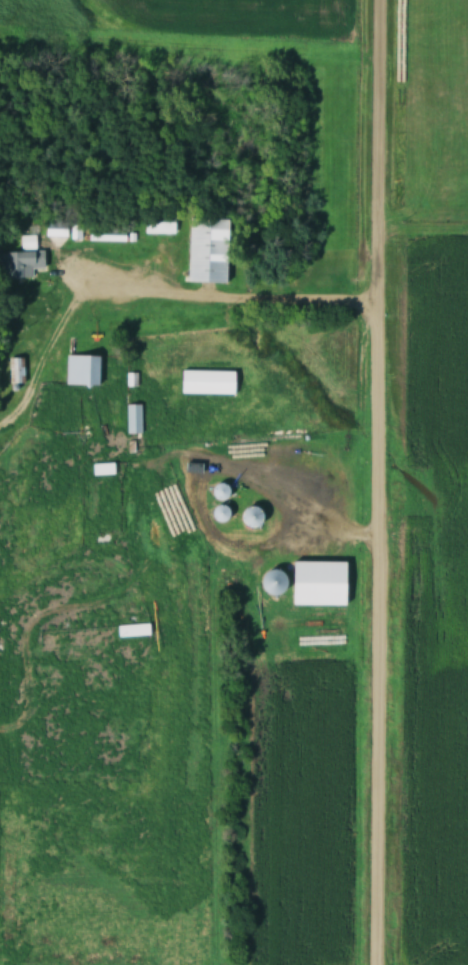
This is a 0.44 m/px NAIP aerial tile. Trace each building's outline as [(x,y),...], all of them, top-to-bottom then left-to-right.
[(173,233),(173,214),(143,214),(143,233),(173,233)] [(228,219),(187,218),(186,282),(227,282),(228,219)] [(66,222),(44,222),(44,235),(66,235),(66,222)] [(89,239),(117,239),(117,230),(89,230),(89,239)] [(30,277),(30,268),(42,267),(42,250),(35,250),(34,235),(20,235),(20,252),(0,252),(0,278),(30,277)] [(99,354),(66,354),(66,384),(99,384),(99,354)] [(8,382),(25,382),(25,356),(8,356),(8,382)] [(179,394),(235,394),(235,369),(179,369),(179,394)] [(126,403),(126,433),(142,433),(142,403),(126,403)] [(113,474),(113,463),(92,463),(92,474),(113,474)] [(226,496),(224,483),(213,484),(215,497),(226,496)] [(257,506),(243,506),(243,524),(257,524),(257,506)] [(290,605),(346,605),(346,561),(290,561),(290,605)] [(260,590),(275,596),(283,574),(268,568),(260,590)] [(116,625),(116,637),(149,637),(149,625),(116,625)]
